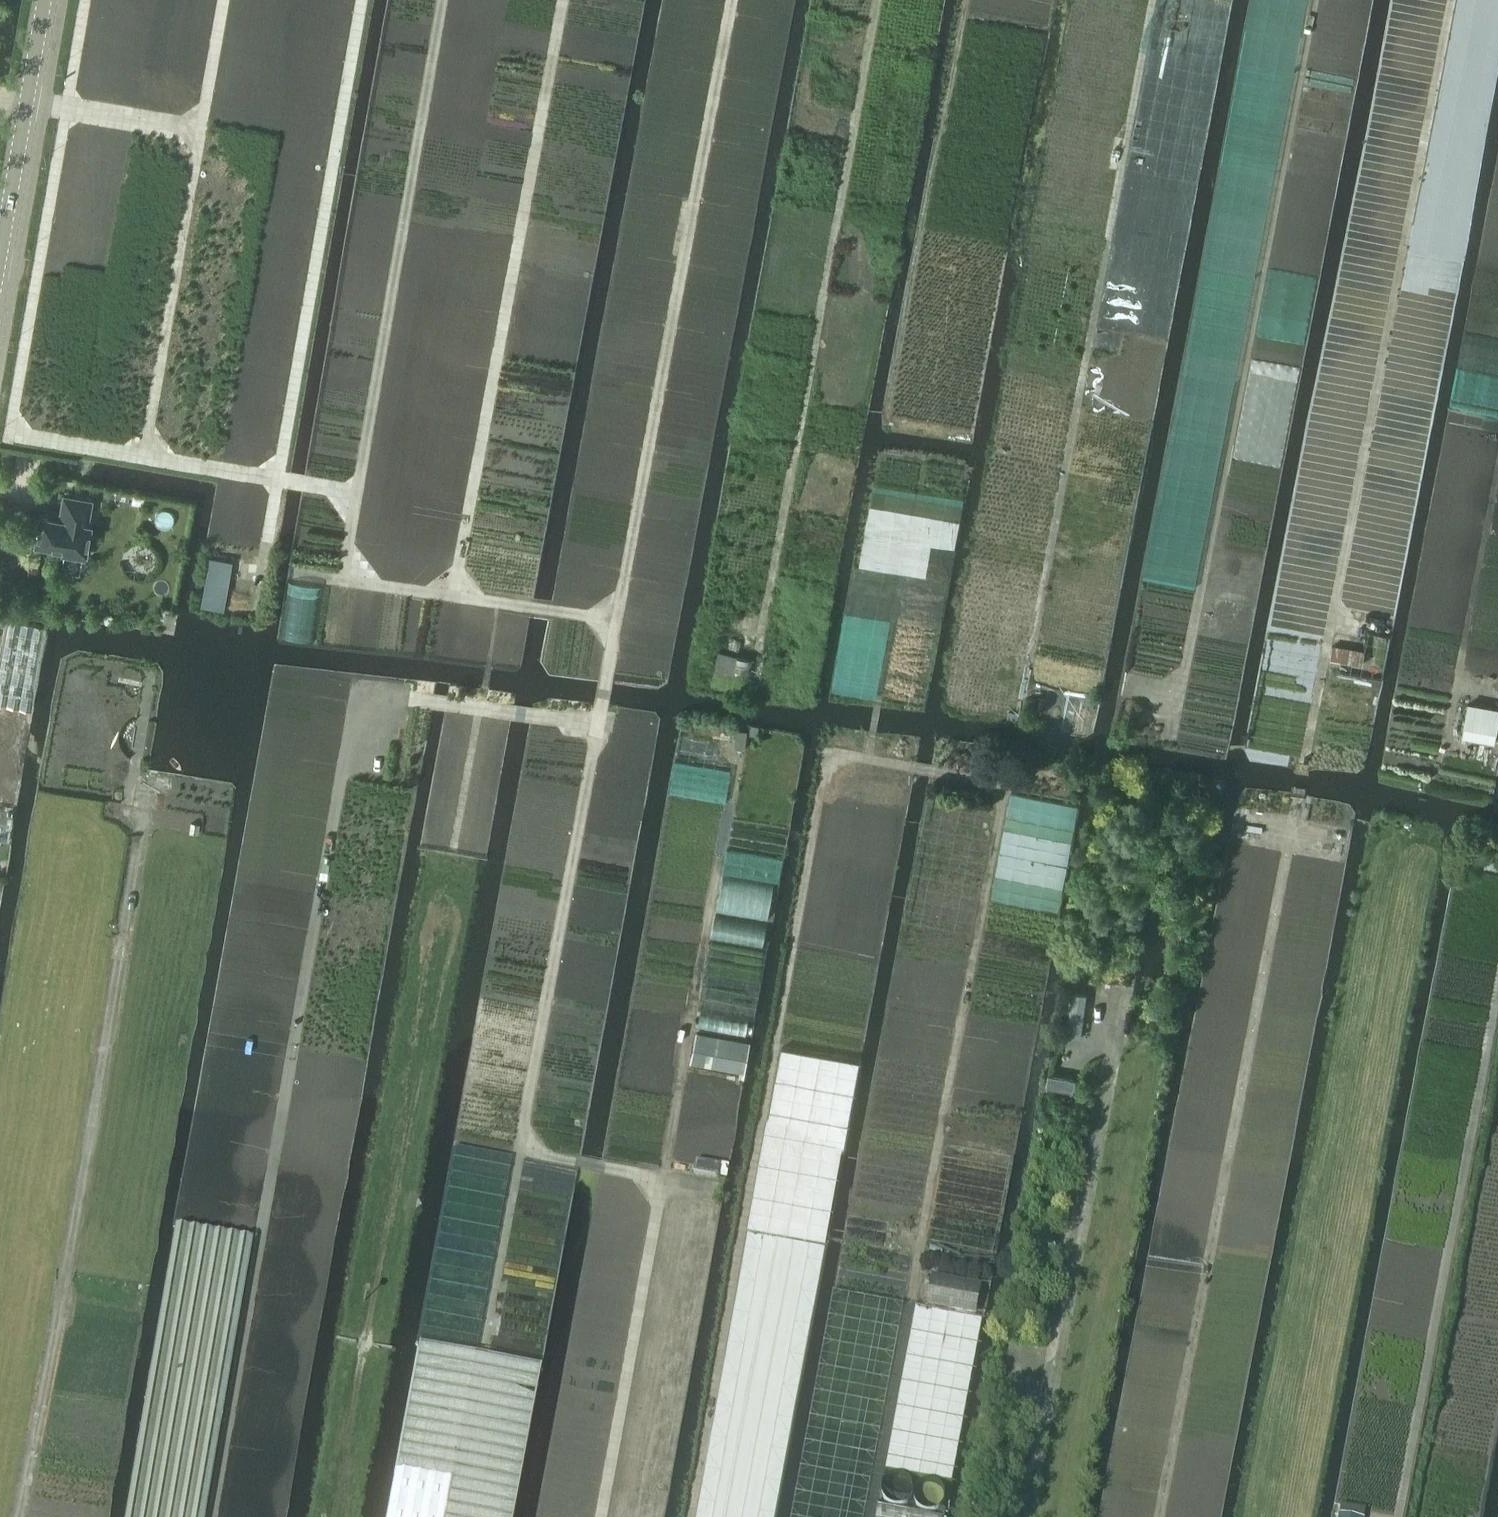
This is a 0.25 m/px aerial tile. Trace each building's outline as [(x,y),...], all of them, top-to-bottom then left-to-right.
[(132,494),(131,503),(143,505),(144,496),(132,494)] [(59,520),(40,516),(35,543),(63,548),(62,553),(83,557),(90,501),(64,496),(59,520)] [(207,590),(204,605),(222,608),(225,593),(207,590)] [(17,674),(19,658),(31,661),(34,645),(22,643),(25,627),(0,623),(0,671),(17,674)] [(1332,646),(1329,659),(1362,665),(1364,652),(1332,646)] [(720,654),(714,685),(746,691),(752,660),(720,654)] [(1066,1035),(1081,1037),(1086,995),(1071,993),(1066,1035)] [(691,1065),(741,1075),(747,1043),(698,1033),(691,1065)] [(1075,1079),(1048,1074),(1046,1086),(1073,1092),(1075,1079)] [(693,1174),(718,1178),(720,1165),(695,1161),(693,1174)] [(174,1228),(124,1516),(204,1516),(252,1241),(174,1228)] [(932,1275),(927,1304),(976,1313),(982,1284),(932,1275)] [(387,1516),(511,1516),(539,1369),(419,1347),(394,1478),(387,1516)] [(878,1509),(877,1516),(921,1516),(878,1509)]
